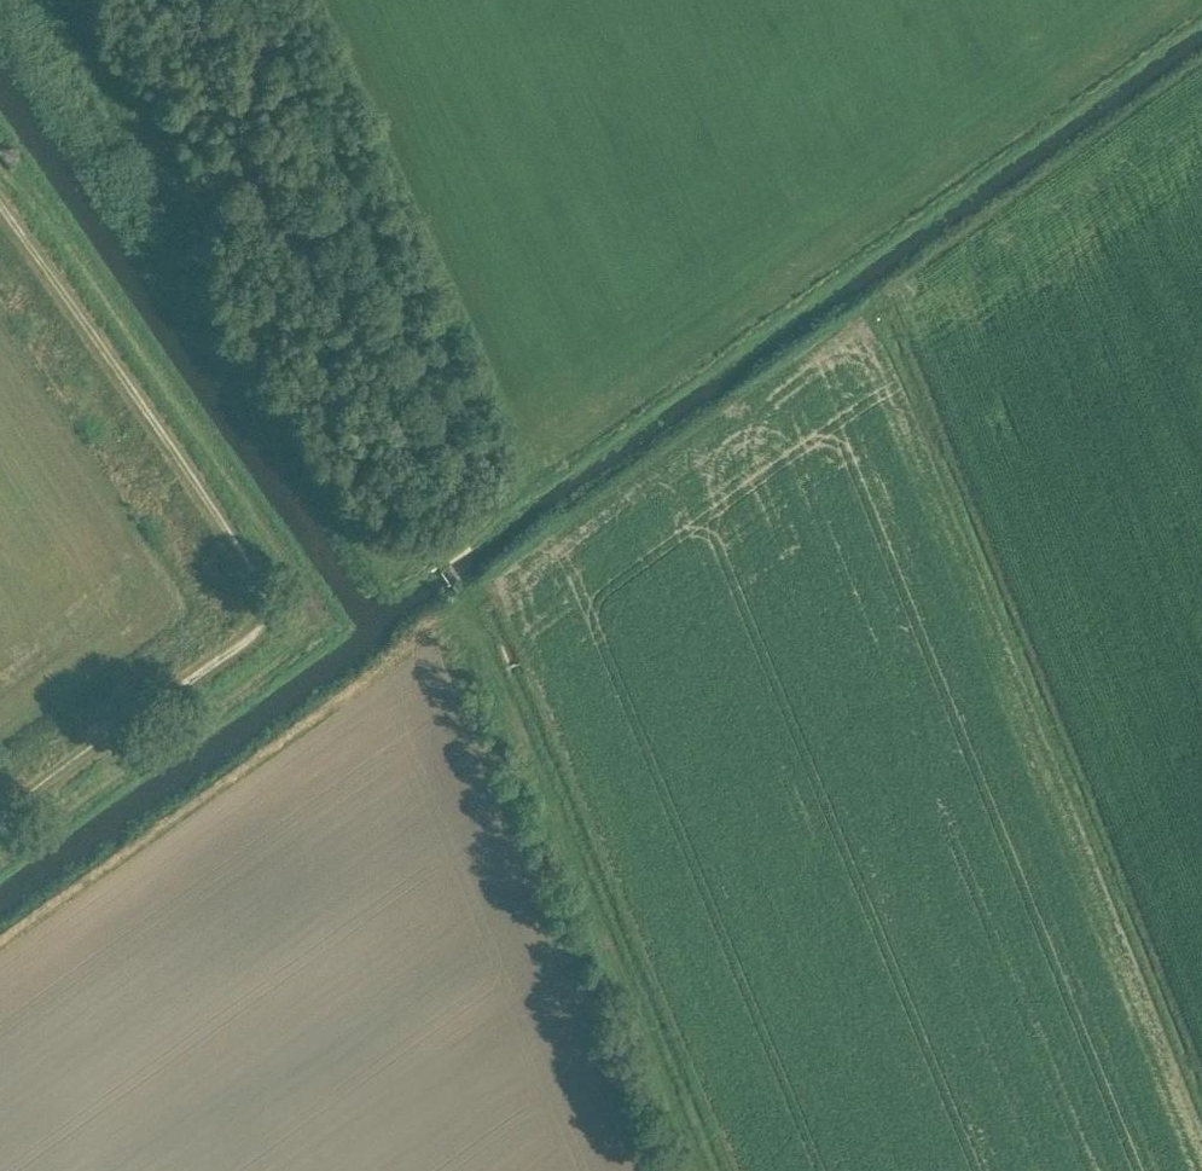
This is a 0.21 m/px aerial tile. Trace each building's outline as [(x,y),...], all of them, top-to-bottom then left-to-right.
[(11,169),(15,166),(19,153),(12,144),(0,145),(0,154),(11,169)]
